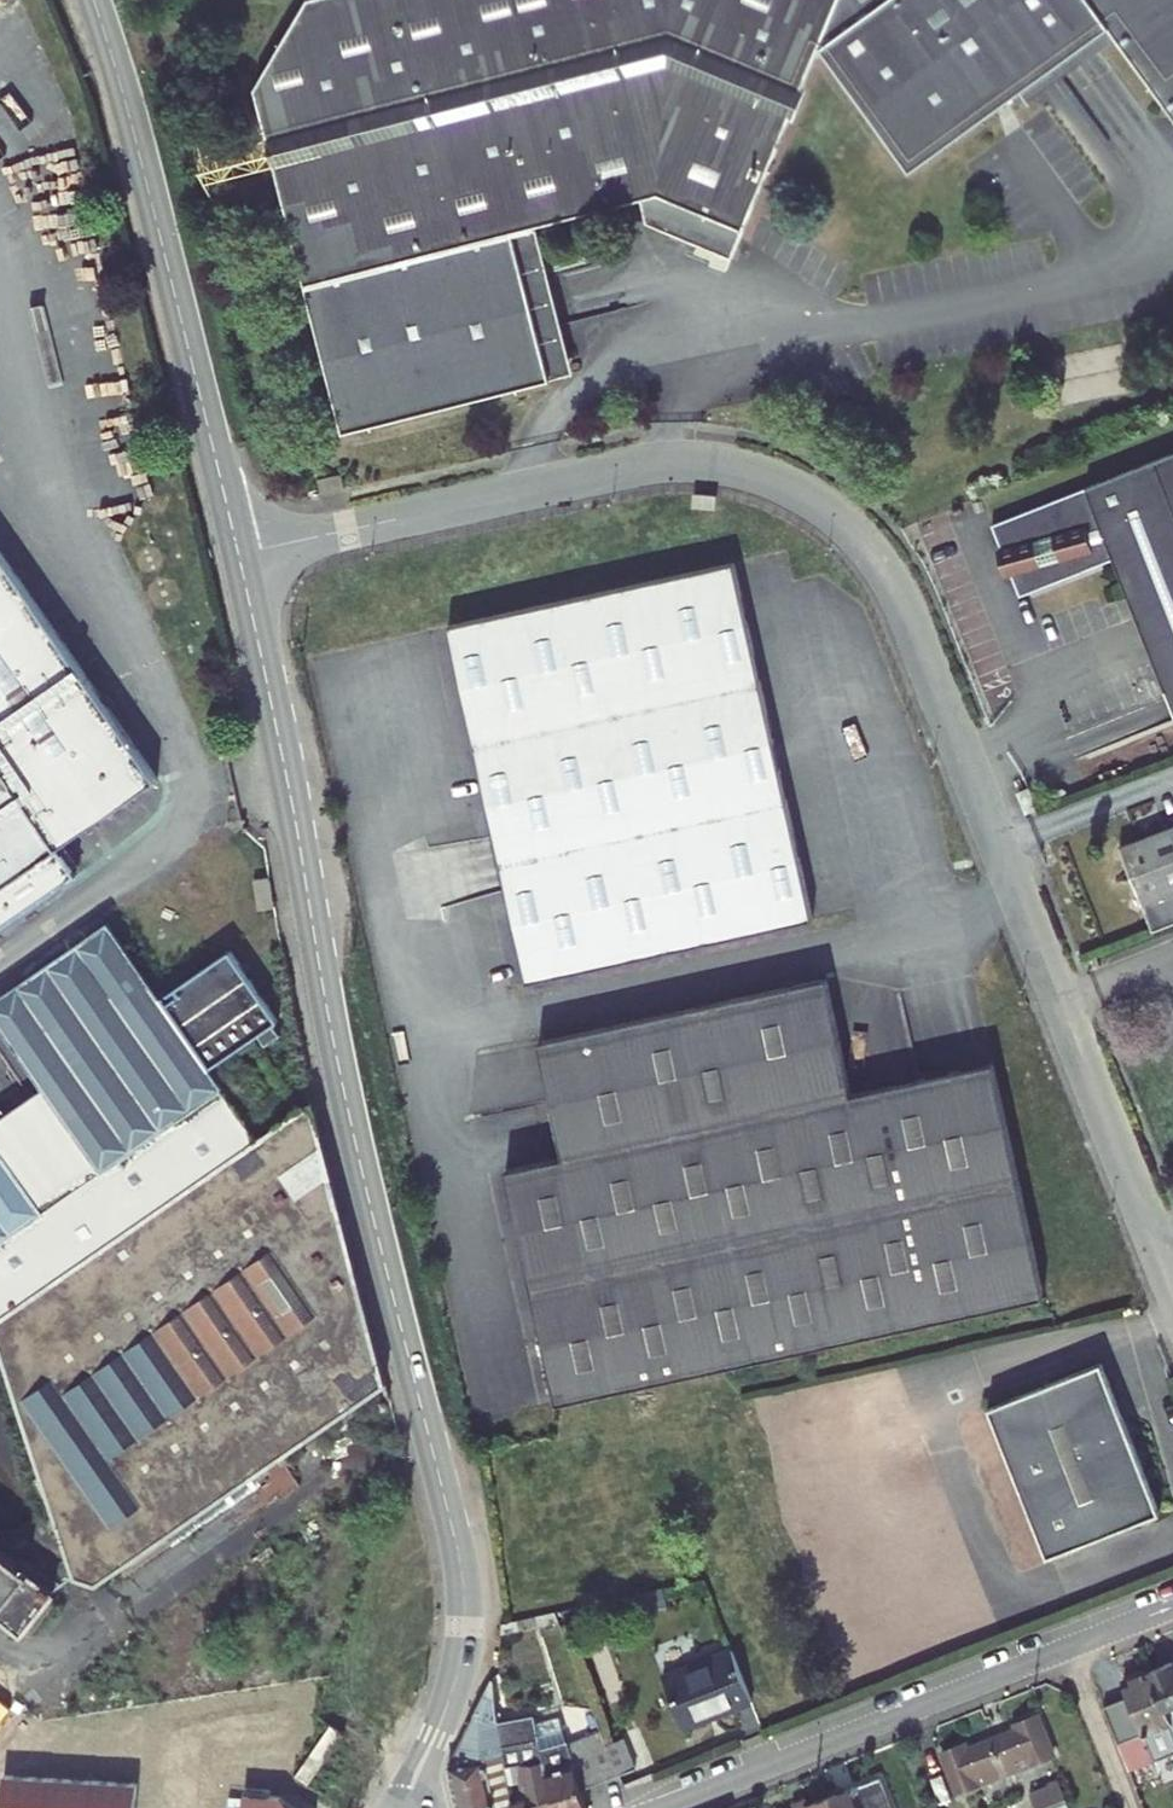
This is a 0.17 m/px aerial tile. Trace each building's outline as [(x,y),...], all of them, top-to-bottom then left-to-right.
[(337,434),(547,381),(510,234),(635,202),(642,229),(727,260),(739,230),(814,44),(907,173),(1018,93),(1097,37),(1071,0),(325,0),(301,6),(252,93),(337,434)] [(1097,37),(1109,28),(1116,39),(1172,117),(1172,0),(1071,0),(1097,37)] [(1097,37),(1105,47),(1116,39),(1109,28),(1097,37)] [(1097,37),(1018,93),(1026,104),(1105,47),(1097,37)] [(986,528),(995,555),(990,557),(998,578),(1004,576),(1013,602),(1110,565),(1172,730),(1172,458),(986,528)] [(0,555),(0,934),(85,875),(66,849),(159,784),(0,555)] [(449,632),(530,989),(816,924),(734,565),(449,632)] [(1146,907),(1172,897),(1172,834),(1125,852),(1146,907)] [(271,877),(255,880),(259,909),(275,907),(271,877)] [(79,1579),(99,1587),(389,1389),(316,1105),(262,1141),(211,1069),(259,1036),(266,1045),(284,1033),(277,1023),(285,1018),(236,948),(163,999),(112,926),(0,1004),(0,1022),(49,1092),(0,1126),(0,1328),(79,1579)] [(565,1410),(1050,1300),(997,1068),(857,1100),(831,985),(543,1050),(568,1166),(513,1179),(565,1410)] [(255,1044),(233,1058),(278,1124),(298,1109),(255,1044)] [(1108,1372),(996,1417),(1055,1567),(1167,1522),(1108,1372)] [(27,1636),(32,1629),(38,1634),(60,1607),(52,1601),(58,1593),(0,1548),(0,1614),(27,1636)] [(633,1595),(637,1613),(667,1606),(663,1588),(633,1595)] [(501,1625),(501,1635),(560,1622),(556,1612),(501,1625)] [(684,1729),(753,1702),(733,1649),(664,1676),(684,1729)] [(1172,1662),(1148,1672),(1163,1707),(1170,1723),(1170,1722),(1172,1730),(1172,1666),(1172,1662)] [(1163,1707),(1148,1672),(1125,1681),(1131,1695),(1105,1706),(1130,1770),(1172,1753),(1172,1730),(1170,1722),(1170,1723),(1163,1707)] [(494,1679),(492,1679),(449,1766),(459,1807),(513,1807),(512,1802),(505,1766),(506,1766),(498,1721),(494,1679)] [(498,1721),(506,1766),(544,1760),(547,1770),(557,1807),(588,1807),(582,1789),(569,1744),(563,1715),(536,1722),(535,1715),(498,1721)] [(1016,1731),(991,1742),(1004,1773),(1051,1754),(1035,1717),(1014,1726),(1016,1731)] [(602,1731),(574,1742),(589,1787),(619,1775),(608,1745),(602,1731)] [(636,1768),(625,1738),(608,1745),(619,1775),(636,1768)] [(569,1744),(582,1789),(589,1787),(574,1742),(569,1744)] [(957,1793),(1004,1773),(991,1742),(966,1752),(964,1747),(941,1756),(957,1793)] [(547,1770),(544,1760),(506,1766),(505,1766),(512,1802),(513,1807),(557,1807),(547,1770)] [(4,1773),(0,1801),(0,1807),(46,1807),(48,1777),(4,1773)] [(48,1777),(46,1807),(89,1807),(91,1780),(48,1777)] [(837,1807),(893,1807),(880,1777),(833,1796),(837,1807)] [(91,1780),(89,1807),(135,1807),(136,1781),(91,1780)] [(1061,1781),(1031,1793),(1037,1807),(1071,1807),(1061,1781)] [(244,1807),(293,1807),(282,1795),(245,1792),(244,1807)] [(833,1796),(804,1807),(837,1807),(833,1796)]
